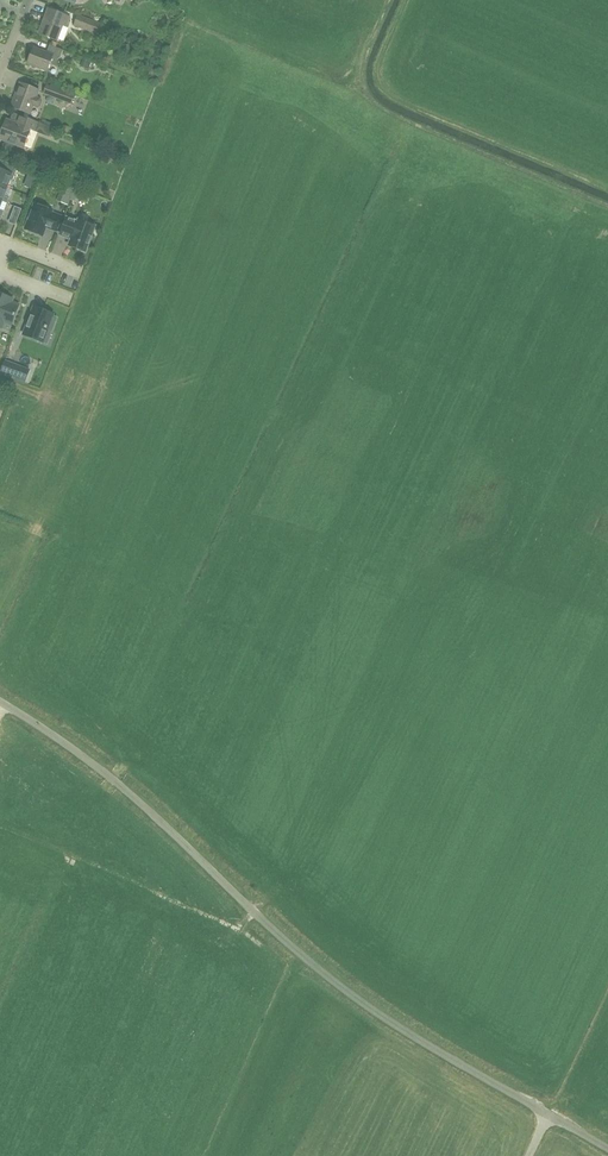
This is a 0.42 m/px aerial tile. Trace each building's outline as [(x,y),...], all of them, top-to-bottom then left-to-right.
[(57,40),(63,24),(66,26),(69,17),(48,9),(39,33),(57,40)] [(103,24),(102,24),(77,14),(73,26),(99,35),(103,24)] [(33,48),(28,64),(47,71),(50,63),(57,65),(63,50),(49,45),(46,52),(33,48)] [(91,62),(83,59),(81,66),(88,69),(91,62)] [(20,83),(11,107),(30,114),(33,106),(37,108),(40,107),(42,101),(41,98),(36,97),(39,90),(20,83)] [(75,95),(47,84),(43,94),(65,102),(72,104),(75,95)] [(24,147),(24,146),(32,148),(38,133),(49,137),(53,128),(40,123),(23,116),(19,125),(6,120),(0,136),(0,138),(6,141),(3,148),(4,151),(12,155),(15,153),(18,145),(24,147)] [(0,169),(0,185),(8,188),(11,181),(14,182),(19,168),(9,164),(6,171),(0,169)] [(3,202),(8,204),(10,199),(5,197),(8,188),(0,185),(0,201),(3,202)] [(75,190),(65,187),(62,194),(71,197),(75,190)] [(53,212),(36,206),(26,230),(43,237),(46,228),(57,232),(63,218),(52,214),(53,212)] [(15,223),(24,223),(25,208),(16,208),(15,223)] [(78,224),(67,219),(61,236),(72,240),(69,247),(86,254),(96,228),(79,222),(78,224)] [(12,299),(0,294),(0,327),(1,328),(3,322),(11,325),(14,316),(15,314),(18,305),(11,302),(12,299)] [(52,316),(53,314),(34,307),(24,335),(42,342),(47,329),(52,331),(57,318),(52,316)] [(5,361),(0,374),(17,381),(22,367),(5,361)]
